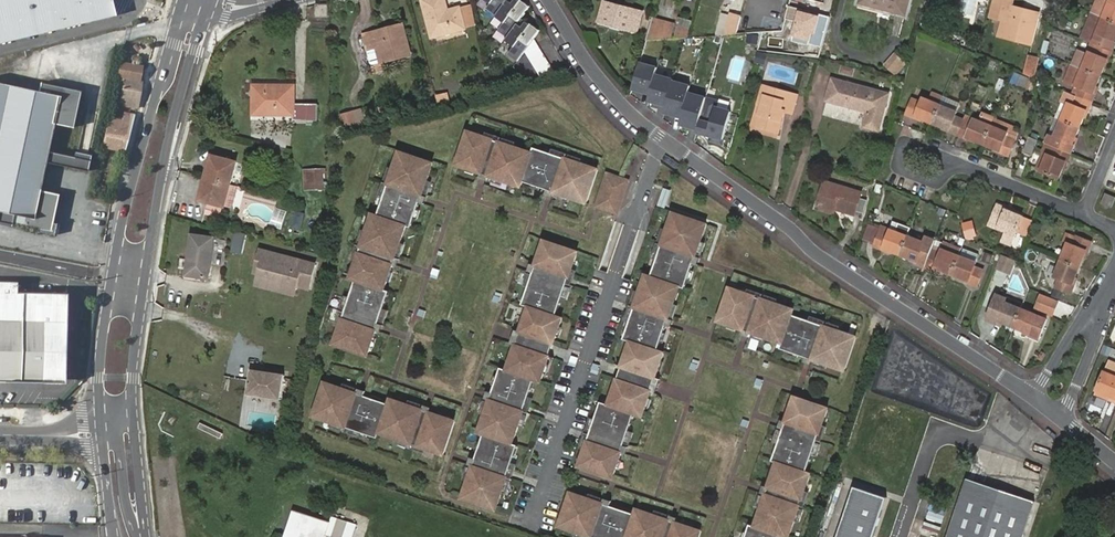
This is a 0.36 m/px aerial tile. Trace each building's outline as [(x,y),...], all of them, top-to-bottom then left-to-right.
[(114,22),(110,0),(0,0),(0,48),(114,22)] [(448,13),(445,0),(427,0),(423,1),(433,39),(443,36),(442,33),(452,31),(452,34),(465,31),(461,14),(449,18),(448,13)] [(491,2),(487,9),(507,23),(501,31),(510,37),(507,41),(516,47),(510,55),(518,61),(539,31),(522,19),(531,7),(521,0),(488,0),(491,2)] [(601,0),(600,0),(594,19),(604,22),(605,20),(614,22),(613,25),(623,28),(629,8),(601,0)] [(862,4),(906,16),(911,0),(863,0),(862,4)] [(1094,14),(1106,19),(1114,22),(1114,0),(1113,0),(1112,3),(1109,8),(1098,4),(1094,14)] [(1098,4),(1109,8),(1112,3),(1106,0),(1100,0),(1098,4)] [(319,5),(319,16),(330,17),(330,5),(319,5)] [(1007,22),(1003,38),(1031,45),(1038,18),(1023,13),(1024,10),(1012,6),(1012,7),(1003,5),(999,20),(1003,21),(1007,22)] [(636,11),(629,8),(623,28),(631,30),(636,11)] [(768,30),(779,34),(786,11),(776,8),(768,30)] [(808,29),(829,28),(833,13),(813,8),(808,29)] [(460,9),(448,13),(449,18),(461,14),(460,9)] [(1039,14),(1024,10),(1023,13),(1038,18),(1039,14)] [(1094,14),(1084,39),(1099,45),(1114,52),(1114,22),(1106,19),(1094,14)] [(736,33),(741,17),(731,15),(725,34),(728,34),(736,33)] [(491,23),(499,29),(504,22),(496,16),(491,23)] [(749,34),(753,19),(744,16),(740,32),(749,34)] [(676,24),(652,17),(645,40),(671,38),(676,24)] [(999,37),(1003,38),(1007,22),(1003,21),(999,37)] [(677,38),(685,37),(687,29),(680,27),(677,38)] [(377,34),(365,36),(369,51),(378,49),(381,48),(385,64),(412,57),(406,30),(389,33),(388,30),(377,32),(377,34)] [(1085,69),(1103,76),(1109,61),(1112,62),(1114,54),(1114,52),(1099,45),(1098,46),(1094,44),(1090,53),(1092,54),(1091,57),(1080,52),(1075,66),(1085,69)] [(905,63),(895,54),(885,65),(896,74),(905,63)] [(1034,78),(1039,60),(1029,57),(1025,73),(1034,78)] [(138,109),(141,95),(143,83),(140,83),(143,67),(121,62),(117,80),(126,82),(124,89),(117,88),(114,100),(122,102),(121,106),(138,109)] [(657,66),(640,62),(632,89),(649,94),(647,102),(665,107),(663,113),(680,118),(678,125),(696,130),(695,134),(722,141),(731,110),(717,106),(719,100),(688,92),(690,85),(672,80),(673,78),(655,73),(657,66)] [(855,69),(841,65),(839,72),(853,76),(855,69)] [(1103,76),(1085,69),(1079,86),(1082,87),(1078,96),(1095,103),(1099,94),(1096,93),(1103,76)] [(1029,79),(1015,73),(1011,83),(1025,89),(1029,79)] [(14,214),(12,221),(50,229),(58,193),(40,189),(56,122),(75,126),(82,90),(44,81),(41,90),(0,81),(0,210),(14,214)] [(829,101),(870,112),(866,128),(882,132),(891,95),(834,81),(829,101)] [(309,121),(309,105),(295,105),(295,87),(255,87),(255,115),(295,116),(295,121),(309,121)] [(764,106),(758,127),(780,132),(786,111),(794,113),(799,96),(765,87),(760,105),(764,106)] [(437,95),(440,106),(449,103),(447,93),(437,95)] [(1091,112),(1095,103),(1078,96),(1074,105),(1071,104),(1065,121),(1082,128),(1089,111),(1091,112)] [(919,118),(935,125),(943,107),(926,100),(924,104),(916,100),(910,117),(919,120),(919,118)] [(945,101),(943,107),(960,113),(962,108),(945,101)] [(754,125),(758,127),(764,106),(760,105),(754,125)] [(960,137),(967,121),(958,117),(960,113),(943,107),(935,125),(952,132),(951,134),(960,137)] [(341,113),(346,130),(359,126),(354,110),(341,113)] [(124,151),(134,116),(125,114),(123,121),(109,118),(103,147),(124,151)] [(981,115),(979,121),(994,127),(996,121),(981,115)] [(1058,137),(1065,121),(1059,119),(1052,135),(1058,137)] [(970,138),(987,145),(994,127),(979,121),(976,120),(975,124),(967,121),(960,137),(969,141),(970,138)] [(996,121),(994,127),(1010,134),(1012,128),(996,121)] [(1076,144),(1082,128),(1065,121),(1058,137),(1052,135),(1049,144),(1074,154),(1078,145),(1076,144)] [(994,127),(987,145),(1002,152),(1002,154),(1010,158),(1017,141),(1009,138),(1010,134),(994,127)] [(586,201),(597,167),(564,156),(564,158),(557,156),(558,154),(550,151),(549,153),(541,150),(541,148),(532,146),(531,151),(498,140),(497,142),(491,140),(492,138),(484,135),(483,137),(474,134),(475,132),(467,130),(456,163),(464,166),(465,164),(474,167),(473,169),(481,172),(486,157),(479,154),(480,151),(508,161),(508,164),(492,159),(487,174),(520,185),(522,179),(530,182),(531,180),(540,183),(539,185),(547,188),(552,173),(544,170),(546,167),(575,176),(573,179),(558,175),(553,190),(586,201)] [(1032,138),(1026,153),(1034,156),(1040,142),(1032,138)] [(1069,165),(1074,154),(1049,144),(1045,153),(1050,155),(1044,172),(1061,179),(1068,164),(1069,165)] [(424,195),(435,163),(401,152),(391,185),(393,185),(390,192),(388,191),(386,199),(388,199),(385,208),(383,208),(380,216),(375,215),(364,247),(366,248),(364,254),(362,254),(360,262),(362,262),(359,271),(357,270),(354,279),(359,281),(348,313),(350,314),(348,320),(346,320),(344,327),(346,328),(343,337),(341,337),(338,345),(372,356),(375,347),(373,346),(376,338),(378,338),(380,330),(365,325),(363,333),(359,332),(369,303),(372,304),(367,319),(382,324),(393,291),(388,290),(390,281),(389,280),(392,272),(394,272),(396,264),(381,259),(378,267),(375,266),(385,237),(388,238),(383,253),(398,258),(409,226),(414,227),(417,218),(415,218),(418,209),(420,210),(422,202),(407,197),(405,204),(402,203),(411,174),(414,175),(409,190),(424,195)] [(207,179),(231,186),(237,164),(217,158),(214,170),(209,169),(207,179)] [(304,189),(326,189),(327,167),(304,167),(304,189)] [(627,177),(607,170),(595,203),(616,211),(627,177)] [(205,203),(225,209),(231,186),(207,179),(204,189),(209,190),(205,203)] [(856,219),(861,202),(863,196),(826,185),(819,214),(836,219),(837,215),(856,220),(856,219)] [(667,208),(672,189),(662,187),(657,205),(667,208)] [(201,202),(205,203),(209,190),(204,189),(201,202)] [(1104,203),(1114,207),(1114,205),(1114,196),(1108,193),(1104,203)] [(868,203),(861,202),(856,219),(857,219),(863,221),(868,203)] [(999,205),(993,220),(1002,224),(1000,228),(1006,230),(1002,240),(1013,245),(1017,234),(1019,231),(1026,234),(1032,220),(1007,210),(1008,208),(999,205)] [(706,221),(673,210),(662,242),(664,243),(662,250),(660,249),(657,257),(659,257),(656,266),(654,266),(651,274),(646,272),(635,305),(637,306),(635,312),(633,311),(631,319),(633,320),(630,329),(628,328),(625,337),(630,339),(627,347),(629,348),(626,357),(625,356),(622,364),(637,369),(640,361),(643,362),(641,370),(656,375),(658,367),(656,366),(659,357),(661,358),(664,349),(659,348),(662,339),(660,338),(663,329),(665,330),(667,322),(652,317),(650,325),(646,323),(656,295),(659,296),(654,311),(669,316),(680,284),(685,285),(688,277),(686,276),(689,267),(691,268),(694,260),(678,255),(676,262),(673,261),(682,232),(686,233),(680,249),(696,254),(706,221)] [(899,218),(894,231),(899,233),(905,220),(899,218)] [(910,237),(915,224),(905,220),(899,233),(894,231),(885,228),(877,248),(886,251),(887,249),(903,255),(910,237)] [(972,222),(964,225),(968,238),(976,236),(972,222)] [(245,253),(248,233),(236,231),(233,252),(245,253)] [(193,235),(188,276),(209,279),(215,238),(193,235)] [(1069,243),(1063,259),(1081,266),(1087,250),(1090,251),(1093,242),(1077,235),(1073,244),(1069,243)] [(927,243),(910,237),(903,255),(920,262),(919,265),(927,267),(934,250),(926,247),(927,243)] [(579,252),(545,241),(542,249),(544,250),(541,259),(539,258),(537,266),(552,271),(554,264),(557,265),(548,294),(545,293),(550,277),(535,272),(524,305),(529,307),(526,315),(528,316),(526,325),(523,324),(521,332),(536,337),(538,330),(542,331),(539,338),(555,343),(557,336),(555,335),(558,326),(560,327),(563,318),(558,316),(568,284),(566,283),(569,277),(571,277),(573,269),(571,269),(574,260),(576,261),(579,252)] [(319,263),(261,247),(254,274),(258,276),(255,287),(297,298),(299,289),(312,292),(319,263)] [(954,275),(961,256),(945,250),(943,254),(934,250),(927,267),(937,271),(938,269),(954,275)] [(990,265),(995,255),(986,251),(981,261),(990,265)] [(979,263),(961,256),(954,275),(971,281),(970,283),(979,287),(985,270),(977,267),(979,263)] [(1081,266),(1063,259),(1056,276),(1060,278),(1056,287),(1072,293),(1076,284),(1074,283),(1081,266)] [(43,380),(46,377),(46,374),(65,374),(65,294),(14,294),(14,283),(0,283),(0,379),(43,380)] [(1000,320),(1016,326),(1023,309),(1007,302),(1011,291),(1002,287),(990,318),(999,322),(1000,320)] [(729,288),(718,322),(727,325),(728,323),(737,326),(736,328),(743,331),(749,315),(741,313),(742,310),(771,319),(770,322),(755,317),(750,332),(782,343),(781,349),(790,351),(790,349),(799,352),(798,354),(806,357),(811,341),(804,339),(805,336),(833,346),(833,349),(817,344),(813,359),(845,370),(856,336),(824,325),(823,327),(817,325),(817,323),(810,320),(809,323),(800,319),(801,318),(792,315),(794,310),(761,299),(761,301),(754,299),(755,297),(747,294),(746,296),(738,293),(738,291),(729,288)] [(1023,309),(1016,326),(1033,333),(1032,335),(1041,339),(1049,319),(1023,309)] [(532,349),(517,344),(514,351),(516,352),(514,361),(512,360),(509,369),(503,367),(500,376),(502,376),(500,386),(498,385),(495,392),(510,398),(513,390),(516,391),(506,420),(503,419),(508,404),(493,399),(482,431),(488,433),(485,442),(487,442),(484,451),(482,451),(479,459),(494,464),(497,456),(500,457),(491,486),(487,485),(492,470),(477,465),(466,498),(500,509),(511,476),(509,476),(511,469),(513,470),(516,462),(514,461),(517,453),(518,453),(521,444),(516,443),(527,410),(525,409),(527,403),(529,404),(532,396),(529,395),(533,386),(534,387),(537,378),(542,380),(545,371),(543,371),(546,362),(548,362),(551,355),(536,350),(533,357),(530,356),(532,349)] [(281,398),(284,372),(251,368),(249,393),(281,398)] [(1110,371),(1103,388),(1114,393),(1114,373),(1110,371)] [(633,382),(619,377),(616,385),(618,386),(615,394),(613,394),(610,403),(605,401),(594,433),(596,434),(594,440),(592,440),(590,448),(592,448),(589,457),(587,456),(584,465),(618,476),(621,468),(619,467),(622,458),(624,458),(626,451),(611,446),(608,453),(605,452),(615,423),(618,424),(613,439),(628,445),(639,412),(644,414),(647,405),(645,404),(648,395),(650,396),(652,389),(636,383),(634,390),(630,389),(633,382)] [(361,394),(328,383),(317,417),(349,428),(350,425),(356,428),(356,430),(363,432),(364,430),(373,433),(372,435),(381,438),(383,433),(415,443),(416,441),(422,444),(422,445),(429,448),(430,446),(439,449),(438,451),(447,454),(458,420),(449,417),(449,419),(440,416),(440,414),(433,412),(428,427),(435,429),(434,432),(405,423),(406,420),(421,425),(426,410),(394,399),(392,404),(383,401),(383,403),(374,400),(375,398),(367,396),(362,411),(369,413),(368,416),(339,407),(340,404),(355,409),(361,394)] [(800,507),(798,506),(800,500),(802,500),(805,493),(803,492),(806,483),(808,484),(811,475),(806,473),(816,441),(814,440),(816,434),(818,434),(821,427),(819,426),(822,417),(824,418),(827,409),(793,398),(790,406),(792,407),(789,416),(787,415),(784,423),(800,428),(802,421),(805,422),(796,451),(793,450),(797,434),(782,429),(772,462),(777,464),(774,472),(776,473),(773,482),(771,481),(768,489),(784,494),(786,487),(789,488),(780,517),(777,516),(782,500),(766,495),(756,528),(751,526),(748,535),(750,535),(749,536),(790,536),(800,507)] [(71,466),(58,466),(58,481),(71,482),(71,466)] [(950,536),(1025,536),(1037,503),(969,481),(950,536)] [(854,488),(838,536),(874,536),(887,499),(854,488)] [(560,528),(587,536),(593,536),(594,536),(657,536),(649,534),(650,531),(665,536),(670,521),(637,510),(636,516),(627,513),(626,514),(617,512),(618,509),(610,507),(605,522),(612,525),(611,528),(583,518),(584,515),(599,520),(604,505),(571,494),(560,528)] [(293,510),(285,536),(326,536),(331,522),(293,510)] [(331,522),(326,536),(353,536),(357,524),(332,516),(331,522)] [(927,521),(924,528),(940,533),(943,527),(927,521)] [(701,531),(693,528),(692,530),(683,527),(684,525),(676,523),(671,536),(699,536),(701,531)]
